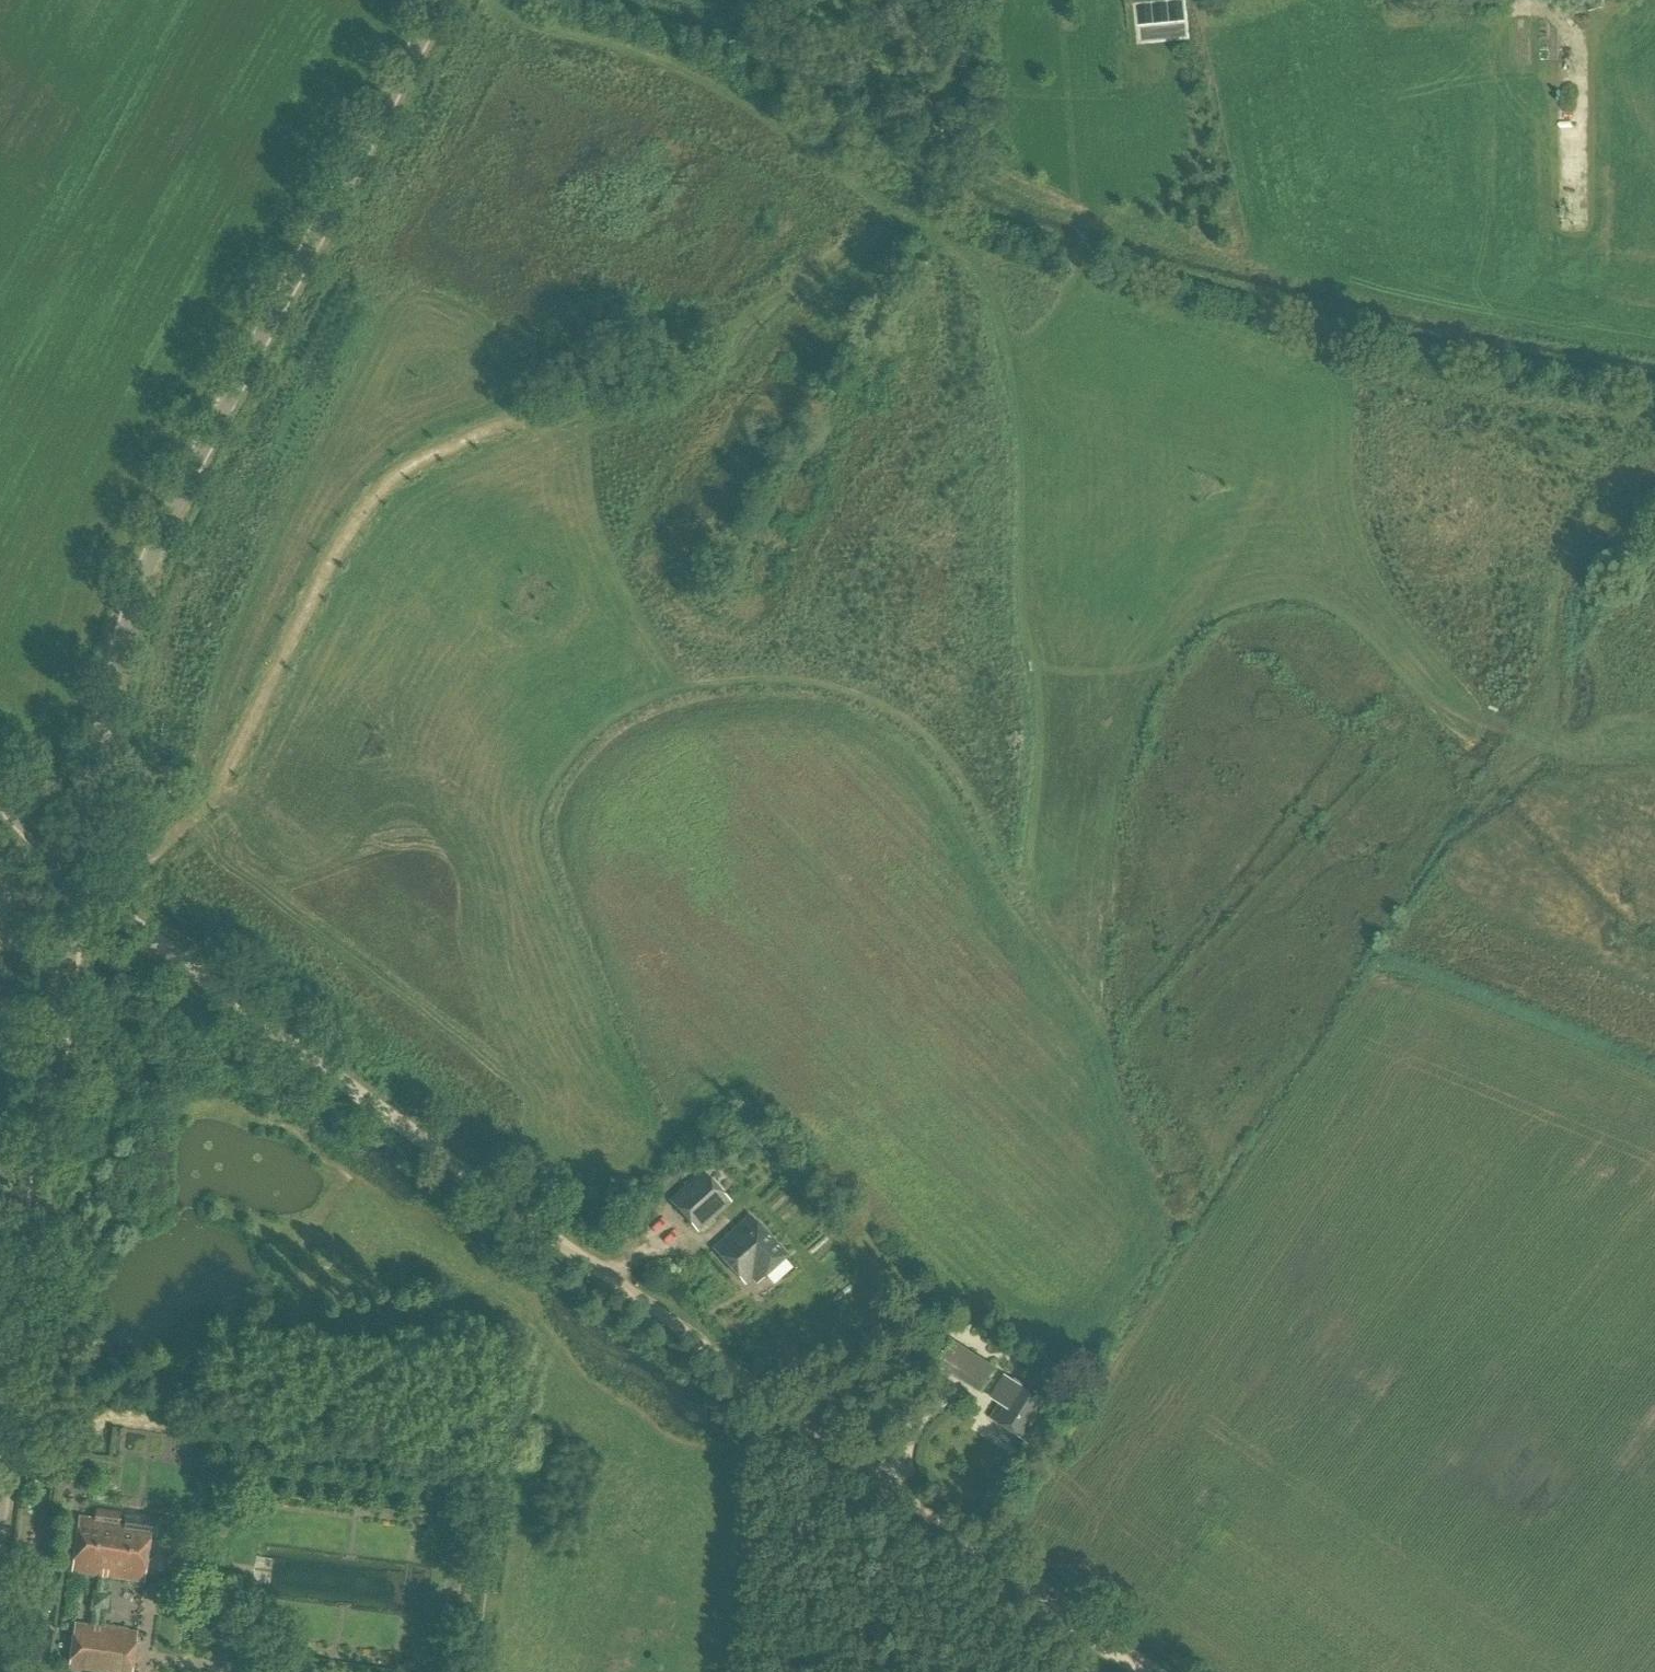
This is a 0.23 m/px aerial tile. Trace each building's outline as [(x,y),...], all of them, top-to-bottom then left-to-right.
[(670,1200),(698,1231),(730,1201),(702,1170),(670,1200)] [(654,1228),(676,1249),(695,1231),(673,1209),(654,1228)] [(714,1248),(745,1283),(759,1270),(764,1276),(787,1256),(750,1215),(714,1248)] [(951,1371),(980,1390),(994,1368),(965,1349),(951,1371)] [(1004,1399),(991,1419),(1025,1440),(1049,1401),(1016,1380),(1015,1381),(1006,1375),(995,1393),(1004,1399)] [(150,1539),(162,1540),(165,1518),(127,1513),(125,1523),(119,1523),(121,1512),(96,1508),(95,1519),(80,1517),(72,1571),(144,1581),(150,1539)] [(90,1610),(106,1613),(109,1595),(92,1592),(90,1610)] [(83,1671),(132,1671),(137,1632),(75,1624),(69,1670),(83,1671)]
